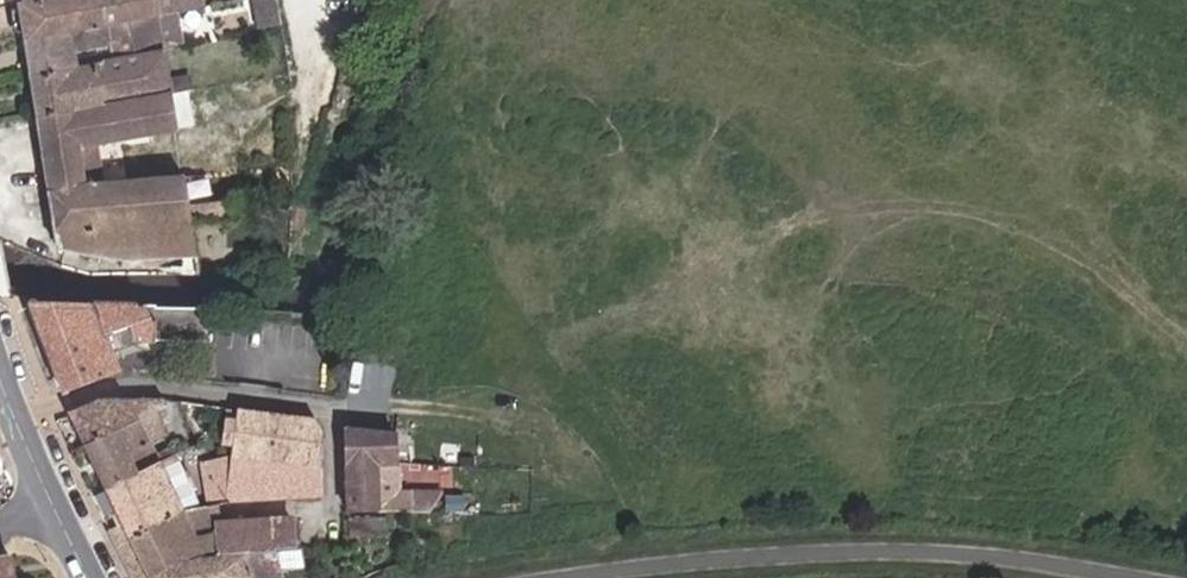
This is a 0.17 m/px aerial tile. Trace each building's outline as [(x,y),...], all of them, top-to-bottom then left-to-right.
[(155,14),(153,0),(33,0),(19,2),(54,228),(190,223),(183,176),(86,184),(81,151),(175,135),(169,93),(188,90),(186,78),(166,82),(155,14)] [(155,14),(202,5),(201,0),(153,0),(155,14)] [(255,29),(277,26),(273,0),(251,0),(255,29)] [(277,74),(284,72),(283,58),(276,60),(277,74)] [(190,223),(54,228),(57,250),(93,258),(191,258),(190,223)] [(174,304),(31,304),(25,306),(62,395),(120,371),(112,350),(121,348),(118,340),(139,334),(143,339),(211,339),(210,307),(174,304)] [(72,412),(87,443),(166,410),(163,404),(98,402),(72,412)] [(194,417),(190,406),(179,405),(185,421),(194,417)] [(232,495),(322,496),(322,430),(314,418),(238,410),(227,409),(224,441),(235,442),(234,455),(208,476),(210,505),(232,495)] [(170,420),(166,410),(87,443),(108,485),(159,463),(152,445),(168,439),(162,424),(170,420)] [(349,428),(347,512),(377,512),(377,460),(397,460),(399,433),(349,428)] [(159,463),(108,485),(125,519),(108,527),(129,570),(145,562),(151,572),(273,548),(288,545),(288,516),(217,518),(220,531),(197,538),(192,528),(164,472),(174,467),(170,459),(159,463)] [(349,517),(349,537),(380,538),(380,518),(349,517)] [(217,518),(192,528),(197,538),(220,531),(217,518)] [(151,572),(154,577),(247,577),(247,571),(267,569),(268,577),(280,577),(280,569),(303,566),(303,549),(293,548),(274,553),(273,548),(151,572)] [(151,572),(145,562),(129,570),(133,577),(139,577),(151,572)] [(267,569),(247,571),(247,577),(268,577),(267,569)]
